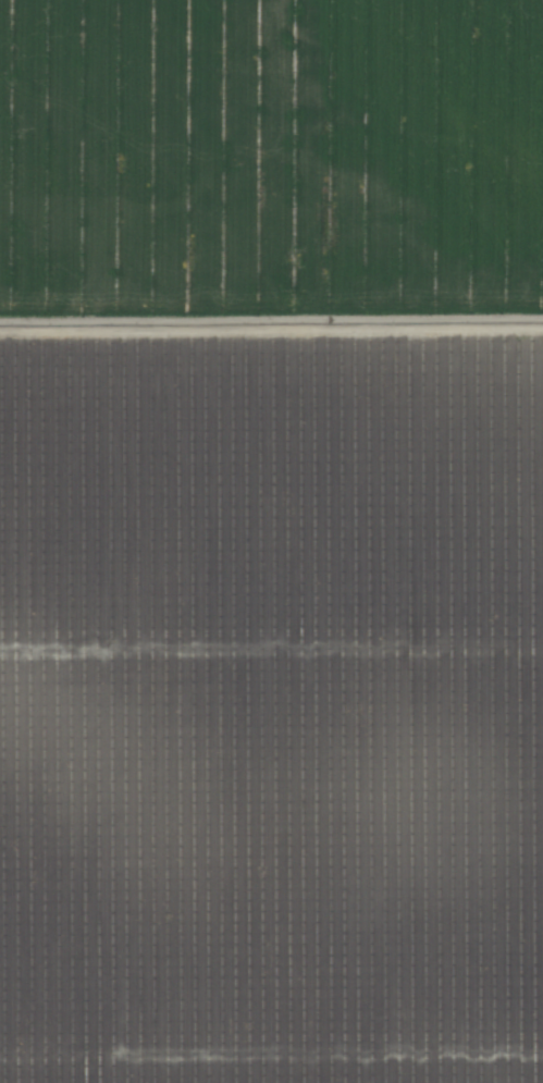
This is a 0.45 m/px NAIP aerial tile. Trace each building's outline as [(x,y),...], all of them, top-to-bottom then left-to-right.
[(69,681),(69,666),(59,665),(58,680),(69,681)]
